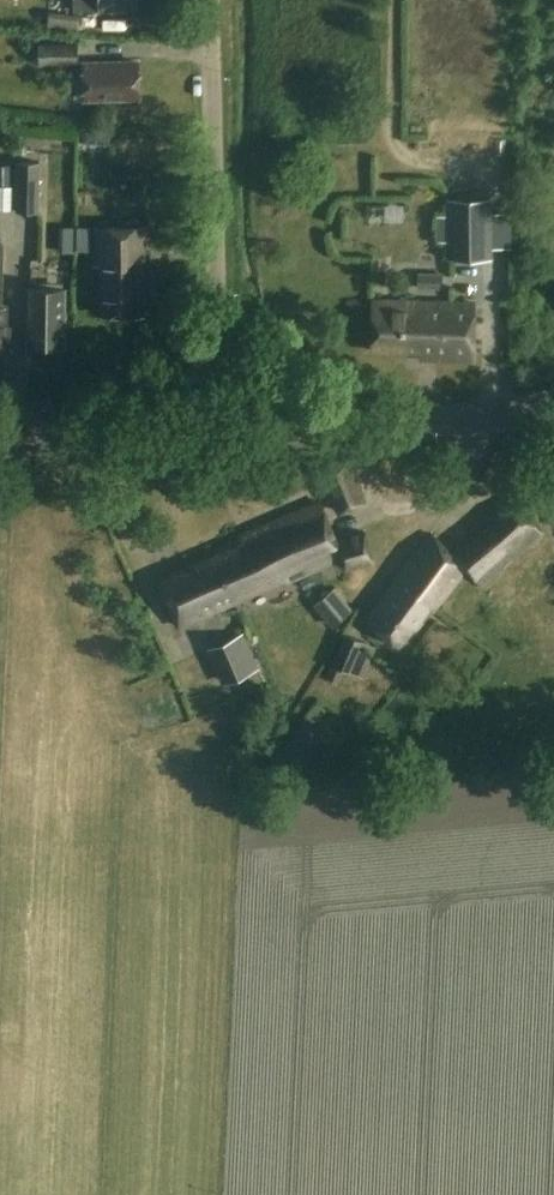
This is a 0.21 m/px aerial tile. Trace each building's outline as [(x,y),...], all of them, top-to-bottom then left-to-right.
[(139,0),(75,0),(76,9),(98,8),(98,10),(140,9),(139,0)] [(80,66),(80,44),(40,44),(40,66),(80,66)] [(84,63),(85,99),(141,98),(141,62),(84,63)] [(42,162),(17,162),(17,211),(42,212),(42,162)] [(494,258),(493,198),(448,198),(449,258),(494,258)] [(149,250),(149,227),(96,227),(96,265),(101,265),(101,315),(144,315),(144,250),(149,250)] [(4,372),(4,347),(11,347),(12,327),(8,327),(8,305),(2,305),(3,243),(0,243),(0,372),(4,372)] [(416,273),(416,289),(439,289),(440,273),(416,273)] [(64,287),(32,287),(32,310),(31,310),(31,347),(63,347),(64,287)] [(476,303),(373,301),(372,349),(421,350),(421,359),(475,360),(476,303)] [(367,501),(351,458),(320,469),(336,512),(367,501)] [(227,582),(235,600),(281,580),(283,585),(342,559),(347,569),(374,561),(365,529),(338,538),(321,501),(240,536),(244,543),(215,555),(227,583),(227,582)] [(542,532),(515,503),(494,522),(452,555),(433,534),(396,580),(397,581),(367,619),(399,645),(429,608),(437,614),(470,572),(483,586),(542,532)] [(178,625),(235,600),(227,582),(227,583),(215,555),(158,580),(178,625)] [(259,669),(245,632),(207,647),(222,684),(259,669)] [(365,642),(346,634),(327,679),(339,684),(345,670),(353,673),(365,642)]
